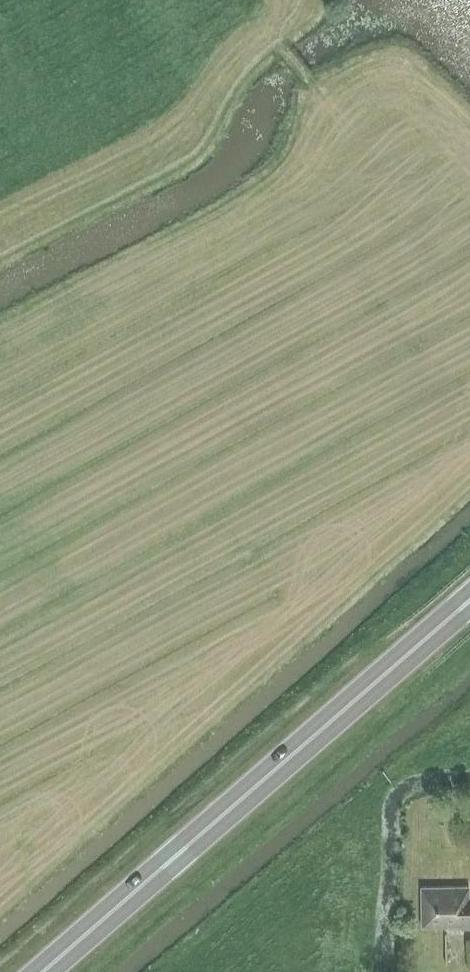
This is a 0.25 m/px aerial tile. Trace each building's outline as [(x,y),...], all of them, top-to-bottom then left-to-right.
[(468,884),(444,885),(420,885),(421,928),(469,927),(469,895),(468,895),(468,884)]
